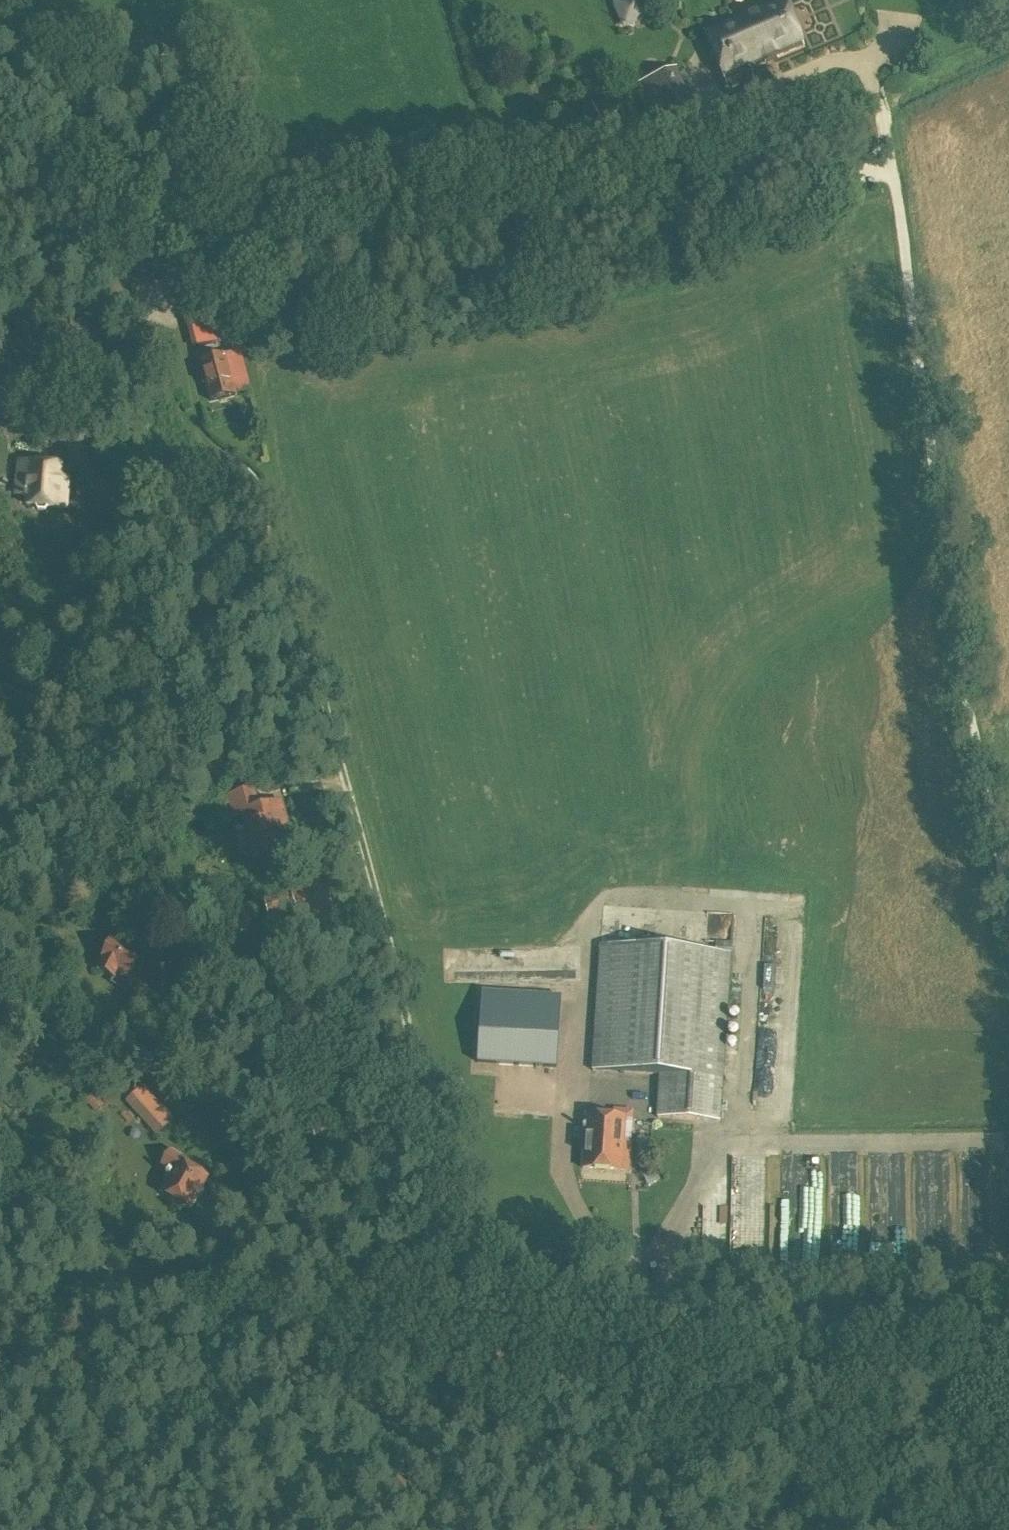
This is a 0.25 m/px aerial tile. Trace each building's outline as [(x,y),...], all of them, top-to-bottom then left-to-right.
[(648,16),(644,0),(622,0),(620,0),(626,23),(648,16)] [(729,90),(753,79),(749,68),(803,45),(783,0),(782,0),(704,32),(729,90)] [(636,85),(654,127),(692,111),(675,69),(636,85)] [(758,100),(763,111),(777,105),(773,94),(758,100)] [(614,95),(582,109),(592,131),(624,117),(614,95)] [(218,323),(212,325),(201,318),(190,321),(197,347),(216,342),(214,335),(221,333),(218,323)] [(114,364),(107,344),(99,347),(105,367),(114,364)] [(225,356),(200,362),(210,401),(235,395),(225,356)] [(104,371),(100,359),(91,363),(95,375),(104,371)] [(3,422),(9,426),(16,423),(16,415),(10,411),(3,414),(3,422)] [(58,466),(28,466),(28,467),(17,466),(17,498),(25,499),(25,501),(28,501),(28,509),(37,509),(39,513),(47,513),(49,509),(66,509),(67,479),(58,479),(58,466)] [(258,808),(253,788),(217,798),(219,806),(230,804),(234,818),(243,815),(254,859),(293,849),(281,802),(258,808)] [(331,912),(324,884),(276,897),(279,910),(294,906),(298,920),(331,912)] [(793,922),(762,921),(755,1084),(785,1085),(793,922)] [(144,938),(123,927),(116,940),(115,939),(98,969),(116,979),(120,972),(130,978),(143,954),(137,951),(144,938)] [(720,1122),(729,954),(602,945),(594,1070),(660,1076),(658,1119),(720,1122)] [(483,991),(478,1063),(558,1068),(562,996),(483,991)] [(169,1115),(142,1087),(126,1102),(154,1130),(169,1115)] [(586,1130),(583,1168),(629,1171),(630,1155),(622,1155),(625,1118),(587,1116),(587,1127),(584,1127),(583,1130),(586,1130)] [(169,1179),(162,1192),(191,1209),(197,1199),(201,1199),(205,1192),(203,1188),(209,1178),(180,1162),(183,1157),(171,1151),(162,1167),(168,1171),(165,1176),(169,1179)] [(656,1171),(644,1175),(647,1185),(660,1181),(656,1171)] [(720,1260),(718,1199),(696,1200),(697,1260),(720,1260)]
